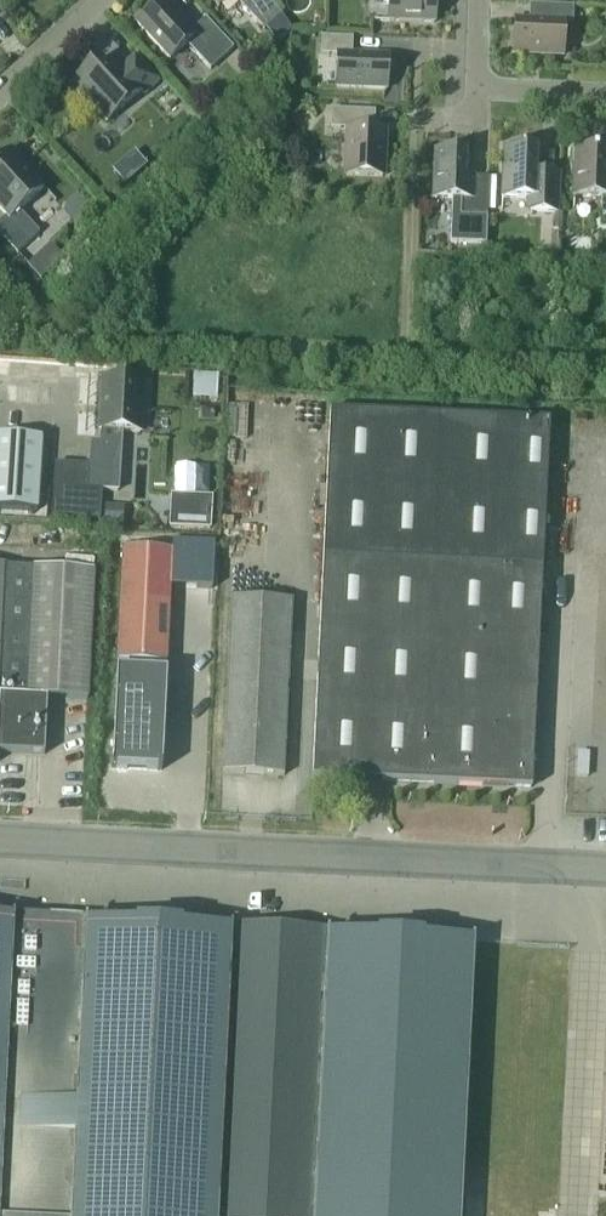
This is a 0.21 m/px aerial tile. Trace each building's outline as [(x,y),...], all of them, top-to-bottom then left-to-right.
[(234,49),(206,18),(191,32),(162,0),(137,23),(170,59),(186,44),(210,70),(234,49)] [(264,30),(281,14),(271,0),(236,0),(264,30)] [(435,0),(388,0),(388,21),(435,23),(435,0)] [(513,53),(563,56),(565,25),(573,25),(574,6),(529,4),(529,22),(515,21),(513,53)] [(353,54),(353,38),(322,36),(321,54),(338,55),(337,88),(386,90),(388,56),(353,54)] [(107,70),(98,60),(70,86),(86,103),(88,101),(107,121),(141,91),(144,95),(159,82),(135,56),(122,68),(115,61),(107,70)] [(383,177),(385,130),(374,129),(375,111),(332,109),(331,128),(348,129),(346,176),(383,177)] [(559,212),(560,172),(536,172),(536,148),(504,146),(502,198),(531,199),(531,211),(559,212)] [(17,254),(40,233),(19,211),(44,188),(22,164),(25,162),(11,147),(0,158),(0,209),(6,216),(0,222),(0,235),(17,254)] [(605,174),(605,150),(575,149),(573,196),(601,197),(600,214),(605,215),(605,174)] [(486,244),(489,177),(464,176),(465,152),(435,151),(433,198),(451,199),(450,243),(486,244)] [(44,278),(67,256),(53,241),(30,263),(44,278)] [(54,483),(52,513),(101,516),(102,490),(118,491),(121,431),(140,433),(143,381),(104,379),(100,442),(91,441),(90,463),(89,485),(54,483)] [(531,788),(542,568),(549,421),(329,410),(323,558),(312,777),(531,788)] [(37,511),(42,438),(0,436),(0,509),(37,511)] [(170,495),(168,528),(211,530),(212,496),(170,495)] [(113,531),(123,532),(125,506),(104,505),(103,525),(113,526),(113,531)] [(117,661),(167,663),(170,585),(205,587),(207,553),(122,549),(117,661)] [(25,754),(44,754),(47,698),(87,700),(93,570),(33,567),(6,566),(0,566),(0,753),(25,754)] [(284,775),(292,601),(231,598),(222,773),(284,775)] [(116,670),(113,719),(163,721),(166,672),(116,670)] [(113,719),(111,768),(161,770),(163,721),(113,719)] [(474,940),(328,933),(328,942),(232,938),(233,928),(86,921),(86,930),(14,927),(15,918),(0,917),(0,1215),(460,1215),(474,940)]
